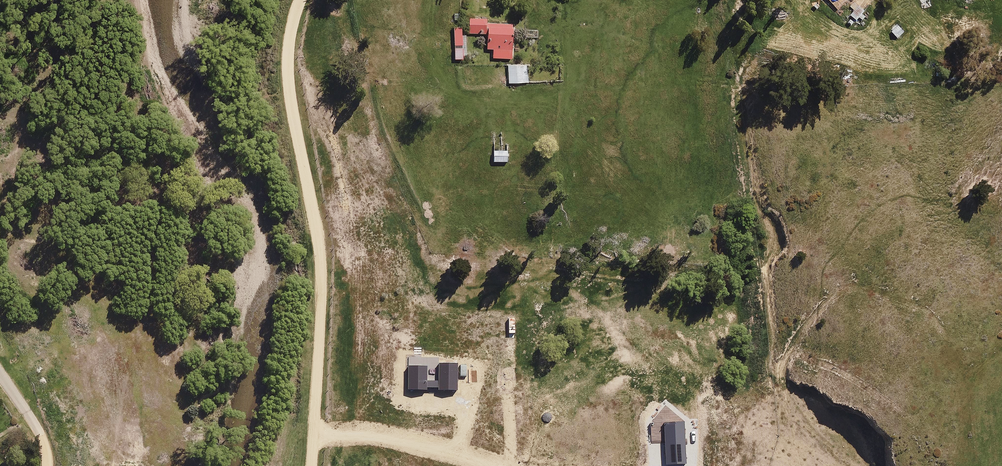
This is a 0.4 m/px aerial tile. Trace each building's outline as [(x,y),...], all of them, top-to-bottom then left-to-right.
[(855,11),(851,16),(856,20),(859,17),(862,21),(865,17),(862,14),(865,11),(854,1),(849,7),(855,11)] [(487,19),(469,18),(469,34),(488,35),(488,49),(494,49),(493,58),(512,59),(513,24),(487,23),(487,19)] [(897,24),(890,30),(897,38),(904,32),(897,24)] [(462,28),(453,28),(455,60),(463,59),(462,28)] [(527,64),(508,65),(509,83),(528,83),(527,64)] [(508,151),(494,150),(494,162),(508,162),(508,151)] [(427,367),(409,366),(408,390),(427,390),(427,387),(439,387),(439,389),(457,390),(458,363),(439,363),(438,381),(426,380),(427,367)] [(686,464),(684,422),(665,423),(666,464),(686,464)]
